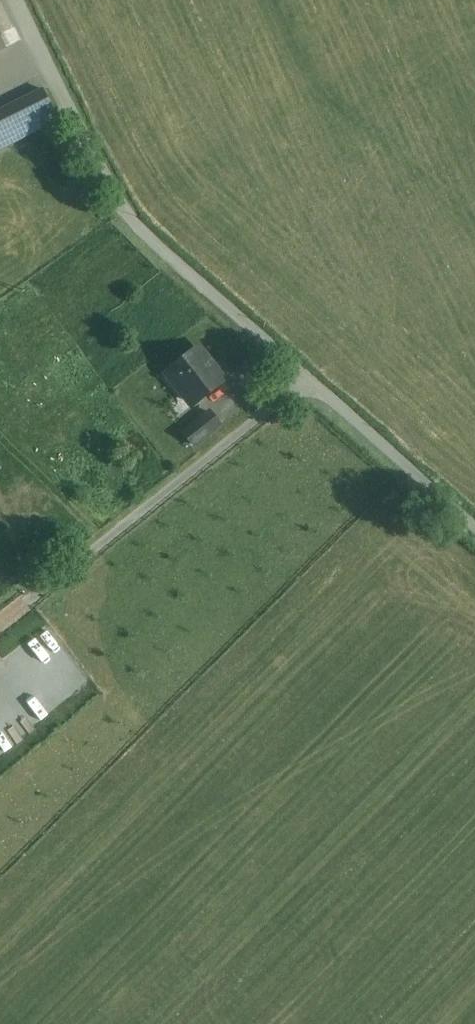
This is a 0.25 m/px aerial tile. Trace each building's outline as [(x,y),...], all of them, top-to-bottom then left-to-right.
[(0,113),(0,148),(57,120),(43,92),(11,108),(11,107),(0,113)] [(197,349),(166,374),(184,397),(187,395),(194,405),(201,399),(225,380),(215,367),(213,369),(203,356),(197,349)] [(210,412),(184,433),(194,446),(220,425),(210,412)]
